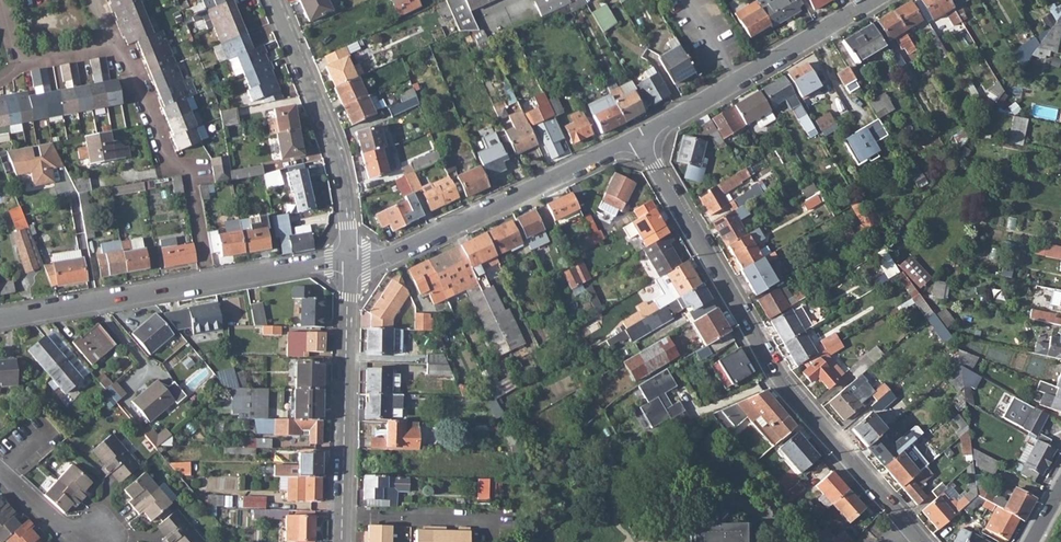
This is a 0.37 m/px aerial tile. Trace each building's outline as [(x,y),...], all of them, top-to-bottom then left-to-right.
[(112,11),(139,0),(110,0),(111,3),(109,3),(112,11)] [(121,27),(146,16),(139,0),(112,11),(116,20),(118,19),(121,27)] [(191,17),(192,21),(201,17),(206,30),(212,27),(238,17),(234,7),(237,6),(234,0),(230,0),(215,6),(205,10),(191,17)] [(230,0),(201,0),(205,10),(215,6),(230,0)] [(309,22),(331,12),(326,0),(302,0),(299,1),(309,22)] [(398,17),(419,7),(416,0),(390,0),(398,17)] [(445,2),(447,7),(449,6),(461,31),(475,25),(469,11),(493,0),(444,0),(445,2)] [(534,2),(541,17),(567,6),(576,0),(538,0),(534,2)] [(755,0),(742,8),(747,16),(740,20),(750,38),(770,26),(755,0)] [(771,27),(799,10),(793,0),(773,0),(769,2),(768,0),(755,0),(770,26),(771,27)] [(814,9),(830,0),(809,0),(814,9)] [(953,8),(952,7),(950,2),(948,0),(922,0),(933,20),(953,8)] [(894,11),(906,31),(921,21),(910,2),(894,11)] [(1025,13),(1034,28),(1051,18),(1042,3),(1025,13)] [(957,4),(952,7),(953,8),(962,22),(967,19),(957,4)] [(1047,7),(1055,21),(1060,16),(1052,4),(1047,7)] [(590,13),(601,32),(614,25),(603,6),(590,13)] [(735,12),(740,20),(747,16),(742,8),(735,12)] [(894,11),(877,22),(888,41),(896,36),(903,49),(906,47),(909,54),(917,49),(906,31),(894,11)] [(127,44),(135,41),(153,33),(146,16),(121,27),(119,27),(122,35),(124,35),(127,44)] [(212,27),(219,44),(247,33),(247,30),(244,24),(242,25),(238,17),(212,27)] [(1055,52),(1060,25),(1060,22),(1055,21),(1038,45),(1035,48),(1046,50),(1055,52)] [(843,42),(857,65),(886,47),(872,25),(843,42)] [(140,48),(143,56),(168,46),(162,30),(153,33),(135,41),(138,49),(140,48)] [(927,34),(943,60),(949,56),(934,30),(927,34)] [(474,36),(478,44),(487,39),(484,32),(474,36)] [(228,60),(235,57),(252,50),(248,40),(250,39),(247,33),(219,44),(226,60),(228,60)] [(1023,44),(1030,55),(1035,48),(1038,45),(1034,38),(1023,44)] [(666,44),(670,51),(679,45),(675,39),(666,44)] [(235,57),(242,73),(268,62),(264,54),(266,53),(263,45),(252,50),(235,57)] [(695,72),(679,45),(670,51),(658,58),(673,84),(695,72)] [(145,67),(148,74),(176,63),(168,46),(143,56),(147,66),(145,67)] [(325,68),(335,88),(357,78),(362,75),(358,65),(351,68),(346,58),(349,57),(344,48),(326,56),(330,65),(328,66),(325,68)] [(1015,75),(1040,80),(1046,50),(1035,48),(1030,55),(1020,68),(1015,75)] [(891,55),(908,84),(913,81),(896,52),(891,55)] [(105,56),(96,58),(99,74),(108,73),(105,56)] [(235,57),(228,60),(235,76),(242,73),(235,57)] [(92,75),(99,74),(96,58),(89,59),(92,75)] [(67,63),(70,80),(71,88),(80,86),(78,78),(75,62),(67,63)] [(242,73),(249,89),(275,79),(271,71),(273,69),(270,62),(268,62),(242,73)] [(62,81),(64,81),(70,80),(67,63),(59,65),(62,81)] [(153,81),(157,90),(182,80),(176,63),(148,74),(151,82),(153,81)] [(788,74),(802,99),(821,88),(806,63),(788,74)] [(633,87),(645,107),(667,94),(651,67),(643,72),(648,79),(633,87)] [(45,68),(37,69),(40,85),(48,84),(45,68)] [(838,74),(849,92),(859,87),(848,68),(838,74)] [(33,87),(40,85),(37,69),(30,70),(33,87)] [(99,74),(100,83),(109,81),(108,73),(99,74)] [(182,80),(157,90),(161,99),(159,100),(162,108),(185,99),(196,93),(190,76),(182,80)] [(603,81),(609,93),(611,92),(611,91),(616,88),(611,77),(603,81)] [(772,105),(784,98),(792,93),(783,77),(762,89),(772,105)] [(334,89),(343,107),(366,96),(357,78),(335,88),(334,89)] [(283,100),(275,79),(249,89),(247,90),(252,102),(261,98),(264,104),(283,100)] [(109,81),(100,83),(105,107),(120,104),(116,80),(109,81)] [(979,106),(985,116),(989,110),(1003,91),(997,82),(979,106)] [(100,83),(86,85),(90,110),(105,107),(100,83)] [(40,85),(41,93),(50,92),(48,84),(40,85)] [(80,86),(71,88),(75,112),(90,110),(86,85),(80,86)] [(859,108),(868,103),(859,87),(849,92),(859,108)] [(66,89),(56,91),(61,115),(75,112),(71,88),(66,89)] [(398,95),(401,102),(416,96),(413,88),(398,95)] [(26,91),(14,93),(19,123),(31,121),(27,96),(26,91)] [(56,91),(50,92),(41,93),(46,118),(61,115),(56,91)] [(632,91),(622,97),(613,102),(615,105),(623,123),(642,112),(632,91)] [(734,105),(745,125),(769,110),(758,91),(734,105)] [(611,98),(613,102),(622,97),(620,92),(611,97),(611,98)] [(14,93),(3,95),(8,125),(19,123),(14,93)] [(41,93),(27,96),(31,121),(46,118),(41,93)] [(533,125),(535,124),(551,158),(562,153),(556,142),(564,138),(553,116),(546,100),(542,93),(531,98),(536,108),(527,113),(533,125)] [(788,106),(793,103),(797,100),(792,93),(784,98),(788,106)] [(868,103),(877,118),(893,108),(884,93),(868,103)] [(8,125),(3,95),(0,95),(0,127),(8,125)] [(343,107),(351,125),(374,115),(366,96),(343,107)] [(388,108),(392,116),(419,104),(416,96),(401,102),(388,108)] [(546,100),(553,116),(562,112),(554,97),(546,100)] [(601,134),(623,123),(615,105),(613,102),(611,98),(605,101),(608,108),(593,116),(592,116),(601,134)] [(168,122),(171,121),(190,113),(185,99),(162,108),(168,122)] [(814,129),(797,100),(793,103),(796,107),(793,109),(807,133),(814,129)] [(593,116),(608,108),(605,101),(590,109),(593,116)] [(716,129),(721,139),(745,125),(734,105),(712,119),(717,128),(716,129)] [(1045,116),(1047,107),(1034,105),(1033,114),(1045,116)] [(276,119),(279,134),(298,131),(294,106),(275,110),(276,119)] [(221,112),(223,128),(239,125),(237,108),(221,112)] [(168,122),(174,136),(194,127),(196,127),(190,113),(171,121),(168,122)] [(505,133),(514,154),(536,144),(521,113),(508,119),(512,127),(504,131),(505,133)] [(815,121),(820,131),(834,123),(828,113),(815,121)] [(564,127),(572,142),(591,133),(581,114),(575,118),(573,114),(570,116),(573,122),(564,127)] [(1008,142),(1022,145),(1028,119),(1014,116),(1008,142)] [(877,118),(857,128),(859,131),(854,134),(851,136),(850,134),(843,139),(856,164),(868,157),(869,160),(877,155),(872,142),(886,134),(877,118)] [(268,121),(271,136),(276,135),(279,134),(276,119),(268,121)] [(710,119),(703,123),(710,134),(719,149),(725,145),(721,139),(716,129),(710,119)] [(702,138),(710,134),(703,123),(696,128),(702,138)] [(200,142),(194,127),(174,136),(171,137),(177,151),(200,142)] [(355,133),(361,154),(381,149),(393,146),(389,133),(381,135),(379,127),(355,133)] [(276,135),(281,160),(303,155),(298,131),(279,134),(276,135)] [(86,156),(88,164),(114,160),(125,158),(122,146),(114,141),(110,141),(108,132),(83,137),(84,146),(75,148),(77,158),(86,156)] [(477,154),(488,176),(504,169),(500,161),(514,154),(505,133),(495,138),(498,144),(477,154)] [(682,137),(676,162),(687,164),(685,173),(689,180),(701,183),(707,159),(701,158),(705,143),(682,137)] [(65,166),(54,142),(50,143),(7,150),(17,175),(32,172),(34,186),(50,183),(54,177),(53,169),(65,166)] [(387,174),(381,149),(361,154),(367,179),(387,174)] [(411,162),(414,171),(441,161),(440,159),(437,152),(411,162)] [(441,161),(447,173),(456,169),(449,155),(440,159),(441,161)] [(211,159),(212,167),(229,164),(228,156),(211,159)] [(212,167),(214,175),(230,172),(229,164),(212,167)] [(303,164),(287,168),(288,172),(305,168),(303,164)] [(262,166),(230,172),(231,181),(264,175),(262,166)] [(457,177),(466,197),(487,187),(479,166),(457,177)] [(288,172),(297,211),(313,207),(305,168),(288,172)] [(698,198),(708,215),(727,204),(721,194),(740,183),(739,181),(748,176),(744,168),(706,190),(708,192),(698,198)] [(264,175),(267,190),(281,187),(278,171),(264,175)] [(422,188),(414,171),(404,175),(412,192),(421,188),(422,188)] [(231,181),(230,172),(214,175),(215,183),(231,181)] [(614,174),(601,201),(597,210),(608,215),(609,210),(611,206),(625,179),(614,174)] [(392,230),(415,219),(423,215),(412,192),(404,175),(395,179),(403,197),(404,196),(406,201),(376,215),(381,226),(389,223),(392,230)] [(171,178),(174,194),(183,193),(180,176),(171,178)] [(421,188),(430,211),(458,198),(449,177),(432,185),(430,184),(422,188),(421,188)] [(78,194),(86,193),(92,191),(90,178),(72,182),(78,194)] [(625,204),(635,184),(625,179),(611,206),(609,210),(608,215),(614,218),(618,210),(625,213),(628,212),(630,208),(628,206),(625,204)] [(111,188),(113,196),(145,190),(144,182),(111,188)] [(775,185),(783,199),(788,196),(780,182),(775,185)] [(807,198),(818,193),(813,182),(803,186),(807,198)] [(199,186),(202,200),(209,198),(207,185),(199,186)] [(842,189),(851,204),(857,201),(848,185),(842,189)] [(78,194),(86,239),(94,237),(86,193),(78,194)] [(559,231),(583,219),(571,194),(546,205),(554,222),(559,231)] [(816,196),(803,204),(808,211),(821,203),(816,196)] [(633,211),(638,218),(641,217),(652,210),(654,209),(655,208),(650,201),(633,211)] [(851,204),(865,229),(872,225),(857,201),(851,204)] [(742,204),(711,222),(726,246),(727,245),(745,235),(737,220),(747,213),(742,204)] [(519,226),(526,239),(544,230),(543,228),(554,222),(546,205),(516,220),(519,226)] [(11,233),(26,272),(43,265),(20,206),(6,212),(14,232),(11,233)] [(668,233),(654,209),(652,210),(641,217),(638,218),(636,219),(622,228),(628,239),(637,233),(645,247),(664,236),(668,233)] [(283,254),(314,249),(310,231),(309,224),(293,226),(295,234),(289,235),(286,213),(271,216),(275,237),(280,236),(283,254)] [(583,219),(591,236),(599,233),(590,215),(583,219)] [(484,234),(495,258),(521,245),(512,229),(509,222),(484,234)] [(864,230),(878,253),(885,248),(872,225),(865,229),(864,230)] [(519,226),(512,229),(521,245),(527,243),(525,239),(526,239),(519,226)] [(241,233),(244,252),(269,248),(265,228),(241,233)] [(547,237),(544,230),(526,239),(525,239),(527,243),(528,246),(547,237)] [(218,235),(221,256),(244,252),(241,233),(240,231),(218,235)] [(592,238),(595,244),(604,239),(601,232),(599,233),(591,236),(592,238)] [(664,236),(645,247),(643,248),(659,277),(666,273),(681,264),(669,244),(673,241),(668,233),(664,236)] [(458,246),(510,351),(525,343),(508,308),(503,311),(491,286),(488,287),(480,271),(497,262),(495,258),(484,234),(458,246)] [(727,245),(741,269),(760,258),(752,243),(746,234),(745,235),(727,245)] [(142,237),(120,241),(120,243),(122,251),(122,252),(125,272),(147,268),(142,237)] [(595,244),(592,238),(584,244),(587,249),(595,244)] [(100,243),(102,254),(122,251),(120,243),(120,241),(120,240),(100,243)] [(192,243),(176,246),(163,248),(161,249),(164,266),(196,260),(192,243)] [(467,291),(499,356),(510,351),(458,246),(428,260),(445,296),(445,297),(450,295),(448,290),(465,282),(469,290),(467,291)] [(878,253),(891,276),(898,272),(885,248),(878,253)] [(52,255),(54,262),(80,258),(79,251),(52,255)] [(122,252),(122,251),(102,254),(97,255),(100,276),(125,272),(122,252)] [(740,270),(754,295),(775,282),(766,266),(778,259),(773,251),(760,258),(741,269),(740,270)] [(894,260),(909,278),(918,269),(902,252),(894,260)] [(54,264),(43,265),(51,286),(57,283),(58,285),(85,280),(82,257),(80,258),(54,262),(54,264)] [(428,260),(407,270),(420,295),(427,291),(428,295),(433,305),(446,299),(445,297),(445,296),(428,260)] [(665,305),(680,296),(702,284),(688,260),(681,264),(666,273),(659,277),(654,280),(663,294),(653,299),(655,302),(649,306),(653,313),(659,309),(665,305)] [(591,279),(587,269),(584,270),(580,263),(575,266),(584,283),(591,279)] [(564,271),(571,287),(581,282),(574,267),(564,271)] [(896,276),(912,298),(918,294),(902,272),(896,276)] [(391,321),(409,294),(400,277),(392,280),(369,314),(371,315),(370,329),(392,329),(392,322),(391,321)] [(15,293),(13,281),(0,284),(0,295),(15,293)] [(930,298),(940,301),(943,284),(933,282),(930,298)] [(686,313),(691,322),(716,307),(702,284),(680,296),(665,305),(671,315),(689,304),(692,310),(686,313)] [(813,284),(789,300),(791,305),(816,290),(813,284)] [(592,285),(586,288),(595,307),(601,304),(592,285)] [(309,288),(293,288),(292,299),(301,300),(300,327),(324,328),(324,299),(309,299),(309,288)] [(768,318),(787,307),(785,302),(777,288),(757,300),(768,318)] [(912,298),(926,317),(932,312),(918,294),(912,298)] [(643,318),(653,313),(649,306),(646,301),(638,307),(642,312),(643,315),(642,316),(643,318)] [(254,326),(267,327),(262,302),(250,305),(254,326)] [(192,328),(193,334),(222,330),(217,303),(163,314),(177,330),(192,328)] [(691,322),(706,346),(707,346),(729,332),(730,331),(716,307),(691,322)] [(1054,317),(1054,314),(1030,309),(1028,318),(1060,325),(1060,318),(1054,317)] [(770,321),(782,343),(800,333),(807,328),(805,325),(797,329),(787,311),(770,321)] [(625,329),(643,318),(642,316),(643,315),(642,312),(622,324),(625,329)] [(131,334),(149,354),(173,334),(156,313),(131,334)] [(415,313),(415,330),(431,331),(423,313),(415,313)] [(432,318),(430,318),(430,314),(423,313),(431,331),(432,318)] [(623,331),(631,343),(643,335),(638,328),(646,323),(643,318),(625,329),(623,331)] [(72,342),(92,365),(115,345),(98,324),(81,339),(79,336),(72,342)] [(1057,347),(1044,344),(1042,356),(1060,360),(1060,327),(1057,347)] [(367,357),(391,358),(391,354),(401,355),(402,330),(392,329),(370,329),(367,329),(367,357)] [(65,359),(47,373),(53,380),(59,387),(65,394),(91,373),(55,332),(47,339),(65,359)] [(729,332),(707,346),(713,356),(734,340),(729,332)] [(782,343),(795,363),(812,353),(814,357),(815,356),(829,348),(840,341),(834,332),(817,342),(819,345),(810,350),(800,333),(782,343)] [(323,333),(287,333),(287,344),(287,357),(306,358),(306,352),(323,352),(323,333)] [(604,342),(607,347),(617,341),(614,336),(604,342)] [(29,351),(47,373),(65,359),(47,339),(46,337),(29,351)] [(622,363),(634,382),(678,356),(666,337),(622,363)] [(829,348),(815,356),(818,359),(802,373),(810,381),(816,377),(828,388),(843,374),(828,356),(843,347),(840,341),(829,348)] [(711,364),(724,388),(752,372),(739,348),(711,364)] [(969,372),(977,357),(956,349),(958,365),(969,372)] [(848,369),(855,377),(872,363),(865,355),(848,369)] [(427,364),(448,365),(444,356),(427,356),(427,364)] [(1,388),(19,386),(17,361),(0,362),(0,384),(1,384),(1,388)] [(296,363),(296,390),(322,390),(323,363),(296,363)] [(427,374),(453,375),(448,365),(427,364),(427,374)] [(957,391),(961,387),(961,384),(960,375),(958,365),(945,376),(957,391)] [(958,365),(960,375),(975,383),(978,377),(969,372),(958,365)] [(369,394),(391,395),(399,395),(399,373),(391,372),(391,369),(367,368),(366,394),(369,394)] [(669,370),(641,388),(650,403),(641,408),(653,429),(671,419),(672,420),(687,412),(681,402),(673,406),(667,394),(679,387),(669,370)] [(238,388),(247,388),(242,371),(234,373),(238,388)] [(96,379),(106,390),(112,384),(103,373),(96,379)] [(231,388),(238,388),(234,373),(217,378),(226,388),(231,388)] [(485,380),(495,399),(506,394),(495,375),(485,380)] [(55,391),(59,387),(53,380),(49,384),(55,391)] [(149,422),(174,401),(172,398),(180,392),(170,380),(162,387),(157,380),(131,402),(149,422)] [(1055,387),(1039,381),(1035,391),(1043,394),(1039,404),(1060,413),(1060,389),(1055,387)] [(738,392),(741,399),(763,390),(759,383),(738,392)] [(870,394),(875,400),(881,395),(888,389),(882,383),(870,394)] [(970,388),(961,384),(961,387),(963,398),(963,402),(972,407),(970,388)] [(827,401),(842,419),(860,403),(845,386),(827,401)] [(247,388),(238,388),(231,388),(231,399),(232,399),(232,414),(238,414),(238,419),(255,419),(264,420),(265,407),(267,407),(268,389),(247,388)] [(284,420),(322,421),(322,390),(296,390),(294,390),(294,411),(285,410),(284,420)] [(747,417),(773,446),(795,426),(763,390),(711,414),(728,434),(747,417)] [(182,394),(180,392),(172,398),(174,401),(182,394)] [(391,395),(369,394),(369,407),(366,407),(365,418),(390,419),(390,418),(394,418),(395,408),(402,409),(403,395),(399,395),(391,395)] [(870,404),(876,411),(887,402),(881,395),(875,400),(870,404)] [(1036,441),(1046,446),(1050,439),(1037,433),(1046,416),(1012,397),(1001,417),(1035,436),(1033,439),(1036,441)] [(497,399),(489,403),(497,419),(505,415),(497,399)] [(850,429),(865,445),(882,431),(894,420),(885,409),(879,415),(881,418),(876,422),(869,413),(850,429)] [(687,412),(672,420),(677,430),(693,423),(687,412)] [(952,419),(961,429),(966,424),(958,414),(952,419)] [(309,443),(321,443),(322,421),(284,420),(264,420),(255,419),(257,435),(273,435),(309,436),(309,443)] [(417,422),(400,421),(386,421),(386,437),(386,448),(400,448),(399,451),(417,451),(417,422)] [(142,432),(156,449),(161,446),(172,436),(166,429),(158,436),(149,426),(142,432)] [(892,443),(882,431),(865,445),(883,466),(900,452),(922,433),(916,426),(913,426),(892,443)] [(511,452),(523,453),(519,445),(510,428),(503,432),(509,445),(511,445),(511,452)] [(962,440),(963,450),(970,449),(967,430),(959,437),(962,440)] [(778,449),(800,473),(819,457),(797,433),(778,449)] [(111,471),(120,482),(139,466),(112,434),(93,450),(105,464),(101,468),(107,475),(111,471)] [(1018,460),(1024,463),(1036,441),(1033,439),(1026,435),(1024,441),(1027,443),(1018,460)] [(372,451),(399,451),(400,448),(386,448),(386,437),(383,437),(383,441),(372,441),(372,451)] [(256,448),(271,448),(271,439),(237,439),(237,447),(256,448)] [(1046,446),(1036,441),(1024,463),(1019,474),(1033,481),(1038,473),(1041,474),(1053,450),(1046,446)] [(975,465),(992,474),(998,463),(975,450),(975,465)] [(917,473),(918,473),(912,466),(900,452),(883,466),(901,487),(917,473)] [(288,477),(320,478),(321,453),(298,453),(297,466),(273,465),(272,477),(288,477)] [(917,462),(912,466),(918,473),(922,469),(917,462)] [(71,465),(57,480),(81,501),(86,494),(83,491),(91,482),(71,465)] [(901,487),(916,505),(925,497),(917,487),(932,474),(925,466),(922,469),(918,473),(917,473),(901,487)] [(817,484),(824,493),(818,498),(827,507),(831,501),(846,488),(832,471),(817,484)] [(128,502),(134,508),(157,488),(144,472),(124,489),(132,499),(128,502)] [(320,478),(288,477),(287,501),(320,502),(320,478)] [(409,478),(364,478),(363,501),(380,501),(383,502),(383,503),(395,504),(395,491),(408,492),(409,478)] [(921,511),(936,529),(957,511),(961,507),(976,494),(974,478),(968,484),(972,488),(955,503),(951,498),(948,501),(941,493),(946,489),(941,484),(931,493),(935,498),(921,511)] [(478,499),(488,499),(489,479),(478,479),(478,499)] [(75,507),(81,501),(57,480),(44,494),(64,512),(72,503),(75,507)] [(775,486),(783,495),(788,491),(780,482),(775,486)] [(788,501),(804,488),(799,482),(788,491),(783,495),(788,501)] [(157,488),(134,508),(139,514),(143,511),(150,520),(170,503),(170,502),(176,497),(164,483),(157,488)] [(831,501),(848,521),(863,508),(846,488),(831,501)] [(1014,488),(1003,509),(1018,519),(1023,521),(1035,500),(1014,488)] [(983,498),(991,502),(995,495),(986,491),(982,497),(983,498)] [(233,507),(234,495),(209,494),(208,507),(233,507)] [(966,513),(983,498),(982,497),(976,494),(961,507),(966,513)] [(980,504),(993,512),(997,506),(991,502),(983,498),(980,504)] [(380,510),(395,510),(395,504),(383,503),(383,502),(380,501),(380,510)] [(11,508),(5,502),(2,505),(0,503),(0,518),(11,508)] [(986,525),(990,528),(1001,509),(997,506),(993,512),(986,525)] [(5,540),(21,526),(13,517),(16,514),(11,508),(0,518),(0,541),(3,541),(5,540)] [(1003,509),(1001,509),(990,528),(989,530),(1006,540),(1018,519),(1003,509)] [(204,541),(176,510),(157,526),(167,536),(163,540),(165,541),(203,541),(204,541)] [(287,516),(286,516),(285,541),(296,541),(314,541),(315,511),(297,511),(297,517),(287,516)] [(21,526),(5,540),(6,541),(34,541),(38,539),(31,529),(34,527),(28,520),(21,526)] [(824,541),(833,541),(815,521),(810,526),(824,541)] [(750,523),(690,524),(690,541),(750,541),(750,523)] [(960,527),(952,541),(987,541),(960,527)] [(391,528),(368,528),(367,537),(364,537),(363,541),(391,541),(391,528)] [(433,530),(426,530),(426,533),(416,533),(415,541),(433,541),(433,530)] [(451,534),(442,534),(442,530),(433,530),(433,541),(450,541),(451,534)] [(451,534),(450,541),(469,541),(469,531),(462,531),(461,534),(451,534)]
